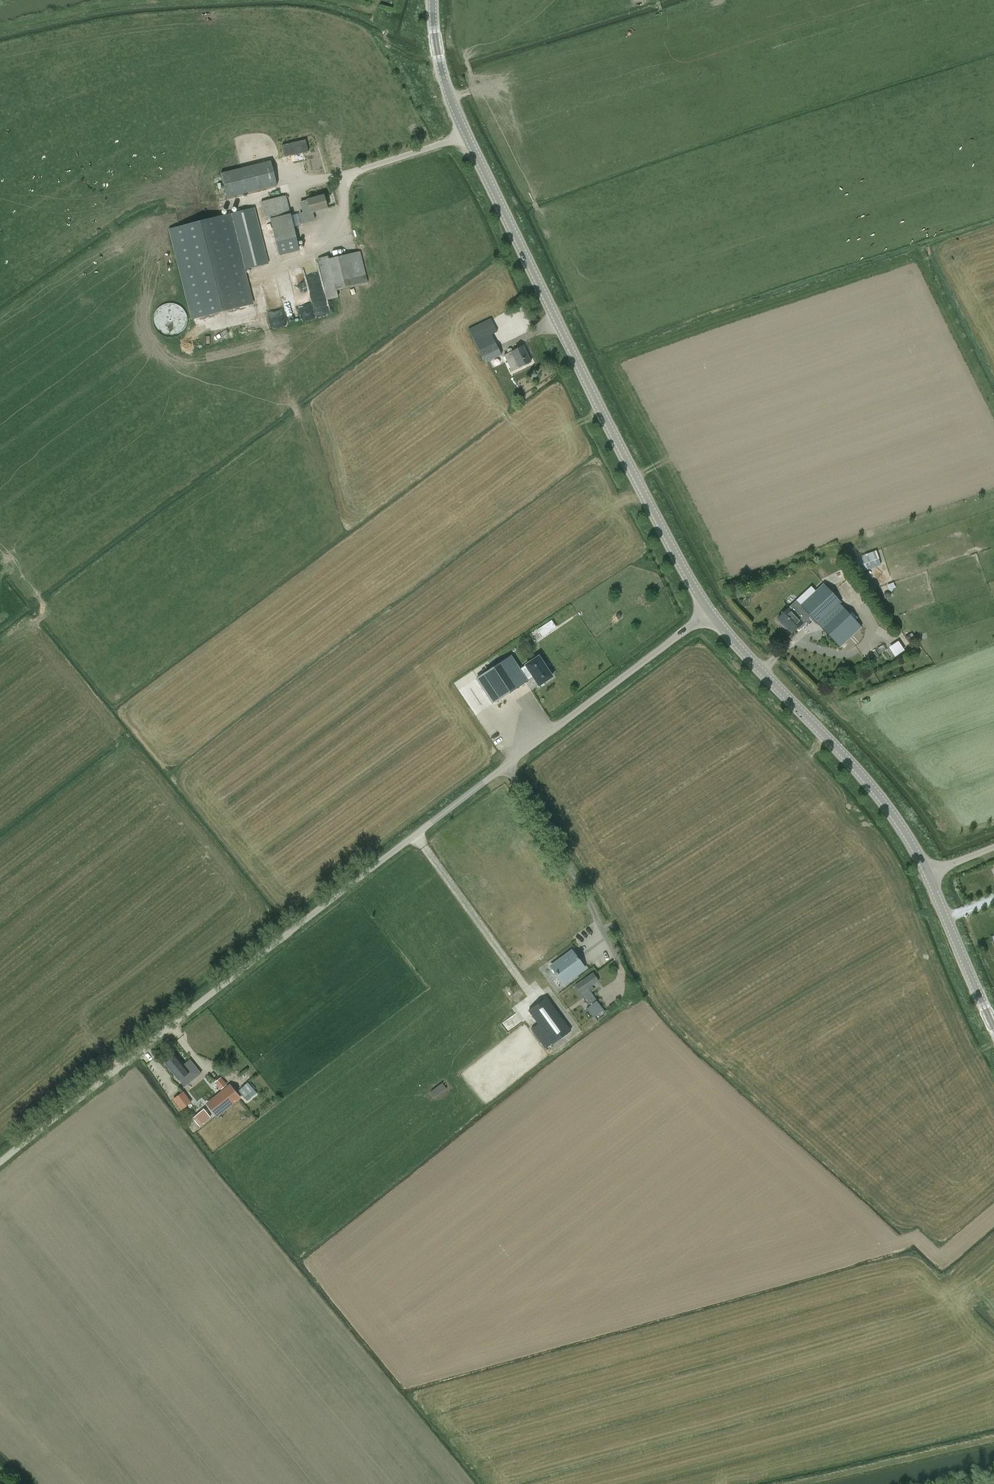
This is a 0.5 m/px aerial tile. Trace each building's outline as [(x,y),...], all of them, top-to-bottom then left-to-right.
[(271,161),(221,173),(227,198),(277,186),(271,161)] [(301,256),(297,242),(292,222),(300,219),(298,210),(290,212),(286,196),(260,202),(265,220),(270,219),(281,261),(301,256)] [(314,220),(312,213),(327,209),(326,207),(323,196),(307,201),(300,203),(303,214),(299,215),(302,224),(314,220)] [(269,264),(255,208),(230,214),(244,270),(269,264)] [(248,305),(229,215),(170,226),(190,316),(248,305)] [(338,298),(336,291),(368,283),(360,252),(329,259),(328,256),(317,259),(327,300),(338,298)] [(187,324),(187,321),(187,317),(186,314),(185,312),(183,309),(180,307),(178,305),(175,304),(172,304),(168,304),(165,305),(162,306),(160,308),(158,310),(156,313),(155,316),(154,319),(154,322),(155,325),(156,328),(158,331),(160,333),(162,335),(165,336),(168,337),(171,337),(175,337),(178,336),(180,334),(183,332),(185,330),(186,327),(187,324)] [(496,344),(492,335),(497,332),(491,318),(468,330),(479,352),(485,364),(501,355),(496,344)] [(511,371),(519,368),(531,362),(523,347),(511,353),(511,352),(504,356),(511,371)] [(858,558),(863,565),(879,559),(876,551),(858,558)] [(799,604),(792,611),(789,608),(778,618),(792,633),(803,623),(801,621),(808,614),(840,647),(861,627),(840,604),(841,602),(824,583),(800,605),(799,604)] [(897,656),(907,650),(901,640),(890,646),(897,656)] [(508,655),(482,671),(496,694),(521,677),(529,686),(549,673),(537,655),(518,671),(508,655)] [(471,670),(455,681),(472,707),(488,697),(471,670)] [(534,708),(540,705),(533,692),(527,695),(534,708)] [(503,705),(507,711),(517,703),(513,698),(503,705)] [(574,964),(562,949),(546,963),(557,978),(574,964)] [(590,986),(598,981),(593,973),(576,985),(583,997),(593,990),(590,986)] [(563,1035),(539,1003),(523,1015),(547,1047),(563,1035)] [(501,1023),(507,1031),(521,1021),(515,1013),(501,1023)] [(190,1060),(183,1065),(175,1055),(165,1063),(179,1080),(184,1086),(201,1074),(190,1060)] [(249,1082),(240,1090),(249,1100),(258,1091),(249,1082)] [(444,1083),(431,1092),(435,1098),(448,1089),(444,1083)] [(210,1101),(221,1113),(240,1098),(229,1085),(210,1101)] [(181,1110),(192,1103),(184,1091),(173,1099),(181,1110)] [(211,1117),(204,1109),(193,1119),(197,1123),(198,1122),(201,1125),(211,1117)]
